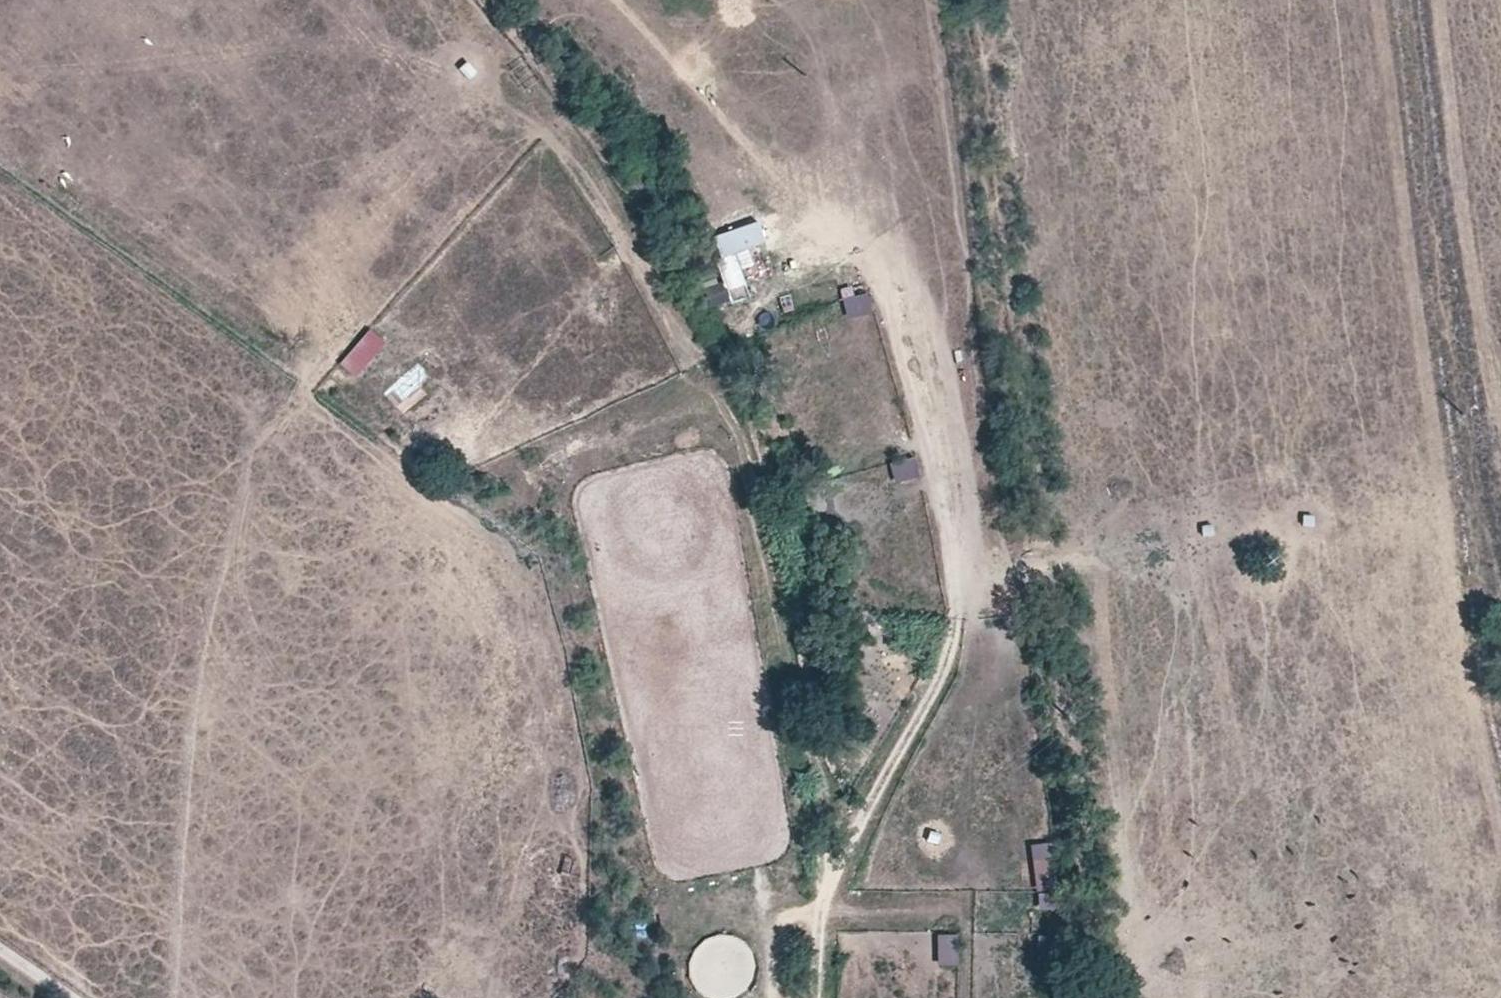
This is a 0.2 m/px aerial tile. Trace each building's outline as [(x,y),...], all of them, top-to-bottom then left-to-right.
[(743,279),(757,276),(750,248),(764,244),(758,221),(711,234),(729,302),(748,297),(743,279)] [(840,301),(848,319),(871,308),(863,291),(840,301)] [(367,327),(336,367),(354,381),(385,341),(367,327)] [(438,383),(401,415),(416,432),(453,400),(438,383)] [(893,482),(919,475),(915,456),(889,462),(893,482)] [(1031,843),(1034,909),(1065,907),(1062,842),(1031,843)] [(935,962),(956,963),(957,933),(936,932),(935,962)]
